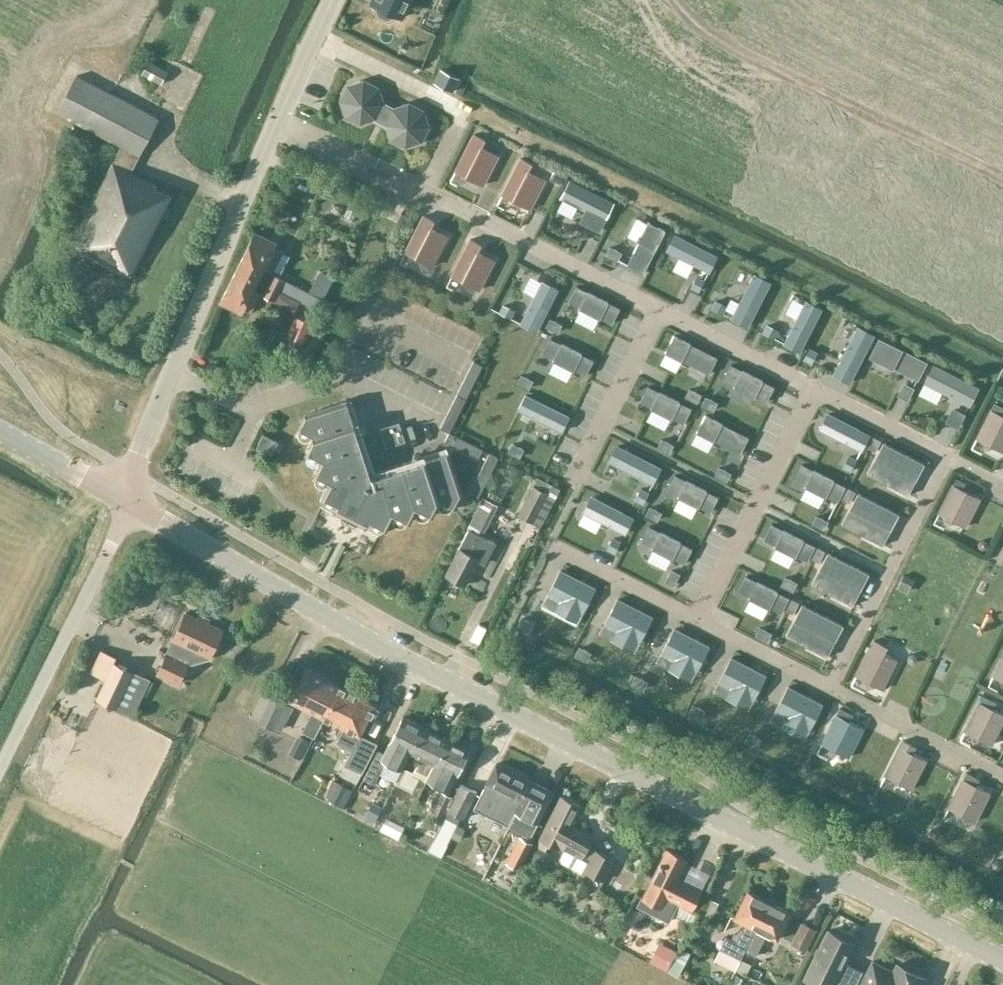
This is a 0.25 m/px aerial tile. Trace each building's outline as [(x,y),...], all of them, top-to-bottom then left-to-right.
[(371,2),(379,6),(377,8),(378,12),(380,15),(386,18),(390,18),(394,16),(395,13),(402,17),(411,0),(372,0),(371,2)] [(149,60),(141,73),(161,84),(169,70),(149,60)] [(121,147),(114,162),(131,171),(159,118),(76,74),(57,113),(121,147)] [(406,145),(422,140),(429,126),(424,110),(410,103),(394,108),(384,102),(378,87),(364,80),(348,85),(341,99),(346,114),(361,122),(376,117),(387,122),(391,137),(406,145)] [(475,134),(456,170),(484,184),(499,155),(482,146),(486,139),(475,134)] [(521,157),(503,194),(531,208),(546,179),(529,170),(532,163),(521,157)] [(131,171),(114,162),(113,161),(71,243),(133,275),(172,197),(155,188),(157,184),(131,171)] [(599,232),(614,202),(569,180),(560,199),(585,211),(580,222),(599,232)] [(433,265),(448,236),(431,227),(435,220),(424,215),(406,251),(433,265)] [(276,242),(256,232),(238,267),(259,277),(264,267),(273,271),(283,252),(274,247),(276,242)] [(719,255),(675,233),(667,250),(711,273),(719,255)] [(480,289),(495,260),(478,251),(482,244),(471,239),(452,275),(480,289)] [(253,288),(259,277),(238,267),(221,302),(241,312),(244,307),(252,311),(261,292),(253,288)] [(313,293),(273,274),(268,284),(279,289),(279,290),(297,298),(298,296),(306,300),(305,302),(318,309),(323,298),(333,277),(323,272),(313,293)] [(769,282),(751,273),(727,320),(745,329),(769,282)] [(557,288),(539,278),(517,322),(535,331),(557,288)] [(279,289),(268,284),(263,294),(274,300),(279,290),(279,289)] [(621,308),(574,286),(566,303),(612,326),(621,308)] [(821,307),(803,298),(779,345),(797,354),(821,307)] [(295,316),(284,343),(303,351),(314,323),(295,316)] [(871,336),(852,326),(829,373),(847,382),(871,336)] [(718,355),(671,332),(663,350),(709,372),(718,355)] [(593,358),(546,335),(538,353),(585,375),(593,358)] [(901,348),(876,336),(867,355),(891,367),(901,348)] [(926,361),(902,349),(892,367),(917,379),(926,361)] [(480,371),(483,365),(474,360),(471,367),(480,371)] [(775,384),(729,362),(720,379),(767,402),(775,384)] [(979,386),(932,363),(923,383),(969,405),(979,386)] [(471,367),(468,374),(477,378),(480,371),(471,367)] [(473,385),(477,378),(468,374),(464,380),(473,385)] [(464,380),(461,387),(470,391),(473,385),(464,380)] [(691,406),(645,383),(636,401),(683,423),(691,406)] [(461,387),(458,394),(467,398),(470,391),(461,387)] [(568,413),(521,391),(513,408),(559,431),(568,413)] [(458,394),(454,400),(463,405),(467,398),(458,394)] [(298,429),(313,437),(306,451),(322,459),(314,473),(330,481),(322,496),(323,496),(320,500),(322,505),(334,511),(333,513),(334,514),(335,513),(341,516),(343,521),(354,527),(358,525),(365,528),(365,529),(366,530),(367,527),(379,534),(384,532),(386,528),(394,513),(410,521),(417,506),(432,514),(439,500),(455,508),(463,493),(449,451),(372,477),(347,400),(305,413),(298,429)] [(463,405),(454,400),(451,407),(460,412),(463,405)] [(991,409),(990,408),(975,438),(1002,452),(1002,415),(1001,414),(1002,408),(1002,407),(995,401),(991,409)] [(448,414),(457,418),(460,412),(451,407),(448,414)] [(752,435),(705,413),(696,430),(743,453),(752,435)] [(872,435),(825,413),(817,430),(864,452),(872,435)] [(448,414),(444,421),(453,425),(457,418),(448,414)] [(444,421),(441,427),(450,432),(453,425),(444,421)] [(387,447),(406,441),(400,422),(381,428),(387,447)] [(457,435),(450,432),(445,441),(452,444),(457,435)] [(279,441),(263,433),(257,447),(272,455),(279,441)] [(452,444),(459,448),(463,439),(457,435),(452,444)] [(463,439),(459,448),(466,451),(470,442),(463,439)] [(470,442),(466,451),(472,454),(477,445),(470,442)] [(663,467),(616,444),(607,462),(654,484),(663,467)] [(472,454),(479,458),(484,449),(477,445),(472,454)] [(923,467),(882,445),(866,476),(907,498),(923,467)] [(496,463),(499,457),(490,452),(487,459),(496,463)] [(483,465),(492,470),(496,463),(487,459),(483,465)] [(845,484),(799,462),(790,479),(837,502),(845,484)] [(489,477),(492,470),(483,465),(480,472),(489,477)] [(477,479),(486,483),(489,477),(480,472),(477,479)] [(716,495),(670,473),(661,490),(708,512),(716,495)] [(956,477),(953,483),(952,483),(937,513),(966,528),(981,498),(963,488),(966,482),(956,477)] [(486,483),(477,479),(473,486),(482,490),(486,483)] [(534,485),(518,515),(532,521),(546,492),(534,485)] [(470,492),(479,497),(482,490),(473,486),(470,492)] [(633,516),(587,493),(578,511),(625,533),(633,516)] [(899,516),(857,495),(841,525),(882,547),(899,516)] [(483,496),(467,528),(469,529),(446,574),(466,584),(479,559),(485,562),(495,542),(482,536),(498,504),(495,503),(483,496)] [(692,545),(646,523),(637,540),(684,563),(692,545)] [(819,547),(772,525),(764,542),(810,565),(819,547)] [(869,576),(827,554),(811,584),(852,606),(869,576)] [(577,623),(595,589),(560,571),(542,605),(577,623)] [(791,596),(744,574),(736,591),(783,614),(791,596)] [(115,593),(108,606),(120,612),(126,599),(115,593)] [(634,651),(653,617),(617,599),(599,633),(634,651)] [(842,627),(801,605),(784,636),(826,657),(842,627)] [(180,684),(189,664),(210,657),(223,630),(187,612),(173,640),(167,651),(156,673),(180,684)] [(690,681),(708,647),(673,628),(655,663),(690,681)] [(899,660),(888,654),(880,650),(883,644),(874,639),(871,646),(870,645),(855,675),(884,689),(899,660)] [(992,675),(1002,681),(1002,653),(992,675)] [(748,710),(766,676),(731,657),(713,692),(748,710)] [(114,662),(97,698),(131,715),(141,693),(148,678),(133,671),(114,662)] [(316,735),(325,716),(342,684),(309,666),(292,698),(314,710),(304,729),(316,735)] [(377,702),(342,684),(325,716),(345,726),(337,740),(352,748),(345,763),(362,772),(378,742),(361,734),(377,702)] [(804,740),(822,705),(787,687),(769,722),(804,740)] [(278,727),(291,702),(266,689),(253,714),(278,727)] [(1002,725),(1002,713),(994,708),(997,702),(982,695),(979,701),(978,700),(963,730),(993,745),(1002,725)] [(837,713),(821,743),(848,757),(863,727),(850,720),(853,714),(840,707),(836,713),(837,713)] [(378,750),(363,779),(375,784),(386,762),(401,769),(410,753),(423,725),(404,716),(391,742),(389,741),(383,753),(378,750)] [(401,769),(395,781),(399,783),(413,790),(419,778),(426,781),(427,780),(427,779),(434,765),(447,737),(423,725),(410,753),(421,758),(413,775),(401,769)] [(427,779),(427,780),(449,790),(453,781),(469,748),(447,737),(434,765),(427,779)] [(904,739),(885,775),(912,789),(927,759),(914,753),(917,747),(904,739)] [(481,793),(474,809),(508,826),(533,781),(526,777),(496,762),(481,793)] [(963,778),(948,807),(975,821),(990,791),(977,785),(980,778),(966,771),(963,778)] [(533,781),(508,826),(526,835),(531,838),(535,830),(555,792),(533,781)] [(331,782),(323,797),(341,806),(348,791),(331,782)] [(460,783),(454,796),(447,810),(460,817),(465,819),(478,792),(460,783)] [(426,816),(441,823),(443,818),(447,810),(454,796),(439,789),(426,816)] [(561,794),(540,837),(562,848),(563,846),(565,848),(558,859),(581,872),(583,868),(604,880),(616,859),(595,847),(590,843),(593,836),(594,835),(592,834),(593,832),(582,826),(581,827),(573,823),(581,806),(561,794)] [(373,800),(366,815),(376,820),(383,805),(373,800)] [(433,838),(446,844),(456,825),(460,817),(447,810),(443,818),(441,823),(433,838)] [(405,826),(386,816),(384,820),(380,828),(399,838),(403,830),(405,826)] [(456,825),(450,837),(457,840),(463,828),(456,825)] [(520,834),(506,860),(520,868),(533,841),(520,834)] [(536,845),(529,859),(543,866),(551,852),(536,845)] [(642,896),(638,905),(669,921),(673,913),(678,903),(690,909),(702,888),(678,877),(687,859),(666,848),(648,885),(643,897),(642,896)] [(721,948),(716,959),(736,969),(737,968),(742,958),(745,951),(756,929),(770,900),(748,889),(733,918),(744,924),(736,940),(727,936),(721,948)] [(708,898),(699,917),(710,922),(720,904),(708,898)] [(756,929),(745,951),(756,956),(766,935),(778,940),(792,912),(770,900),(756,929)] [(684,918),(675,935),(684,940),(692,922),(684,918)] [(801,921),(791,942),(807,949),(817,928),(801,921)] [(803,977),(818,984),(857,984),(863,972),(845,963),(847,958),(850,959),(856,948),(851,946),(854,941),(828,928),(803,977)] [(659,941),(649,962),(667,970),(677,950),(659,941)] [(680,947),(668,971),(679,977),(692,953),(680,947)] [(742,958),(737,968),(748,973),(753,963),(742,958)] [(922,979),(898,966),(894,974),(874,964),(864,984),(919,984),(922,979)]
